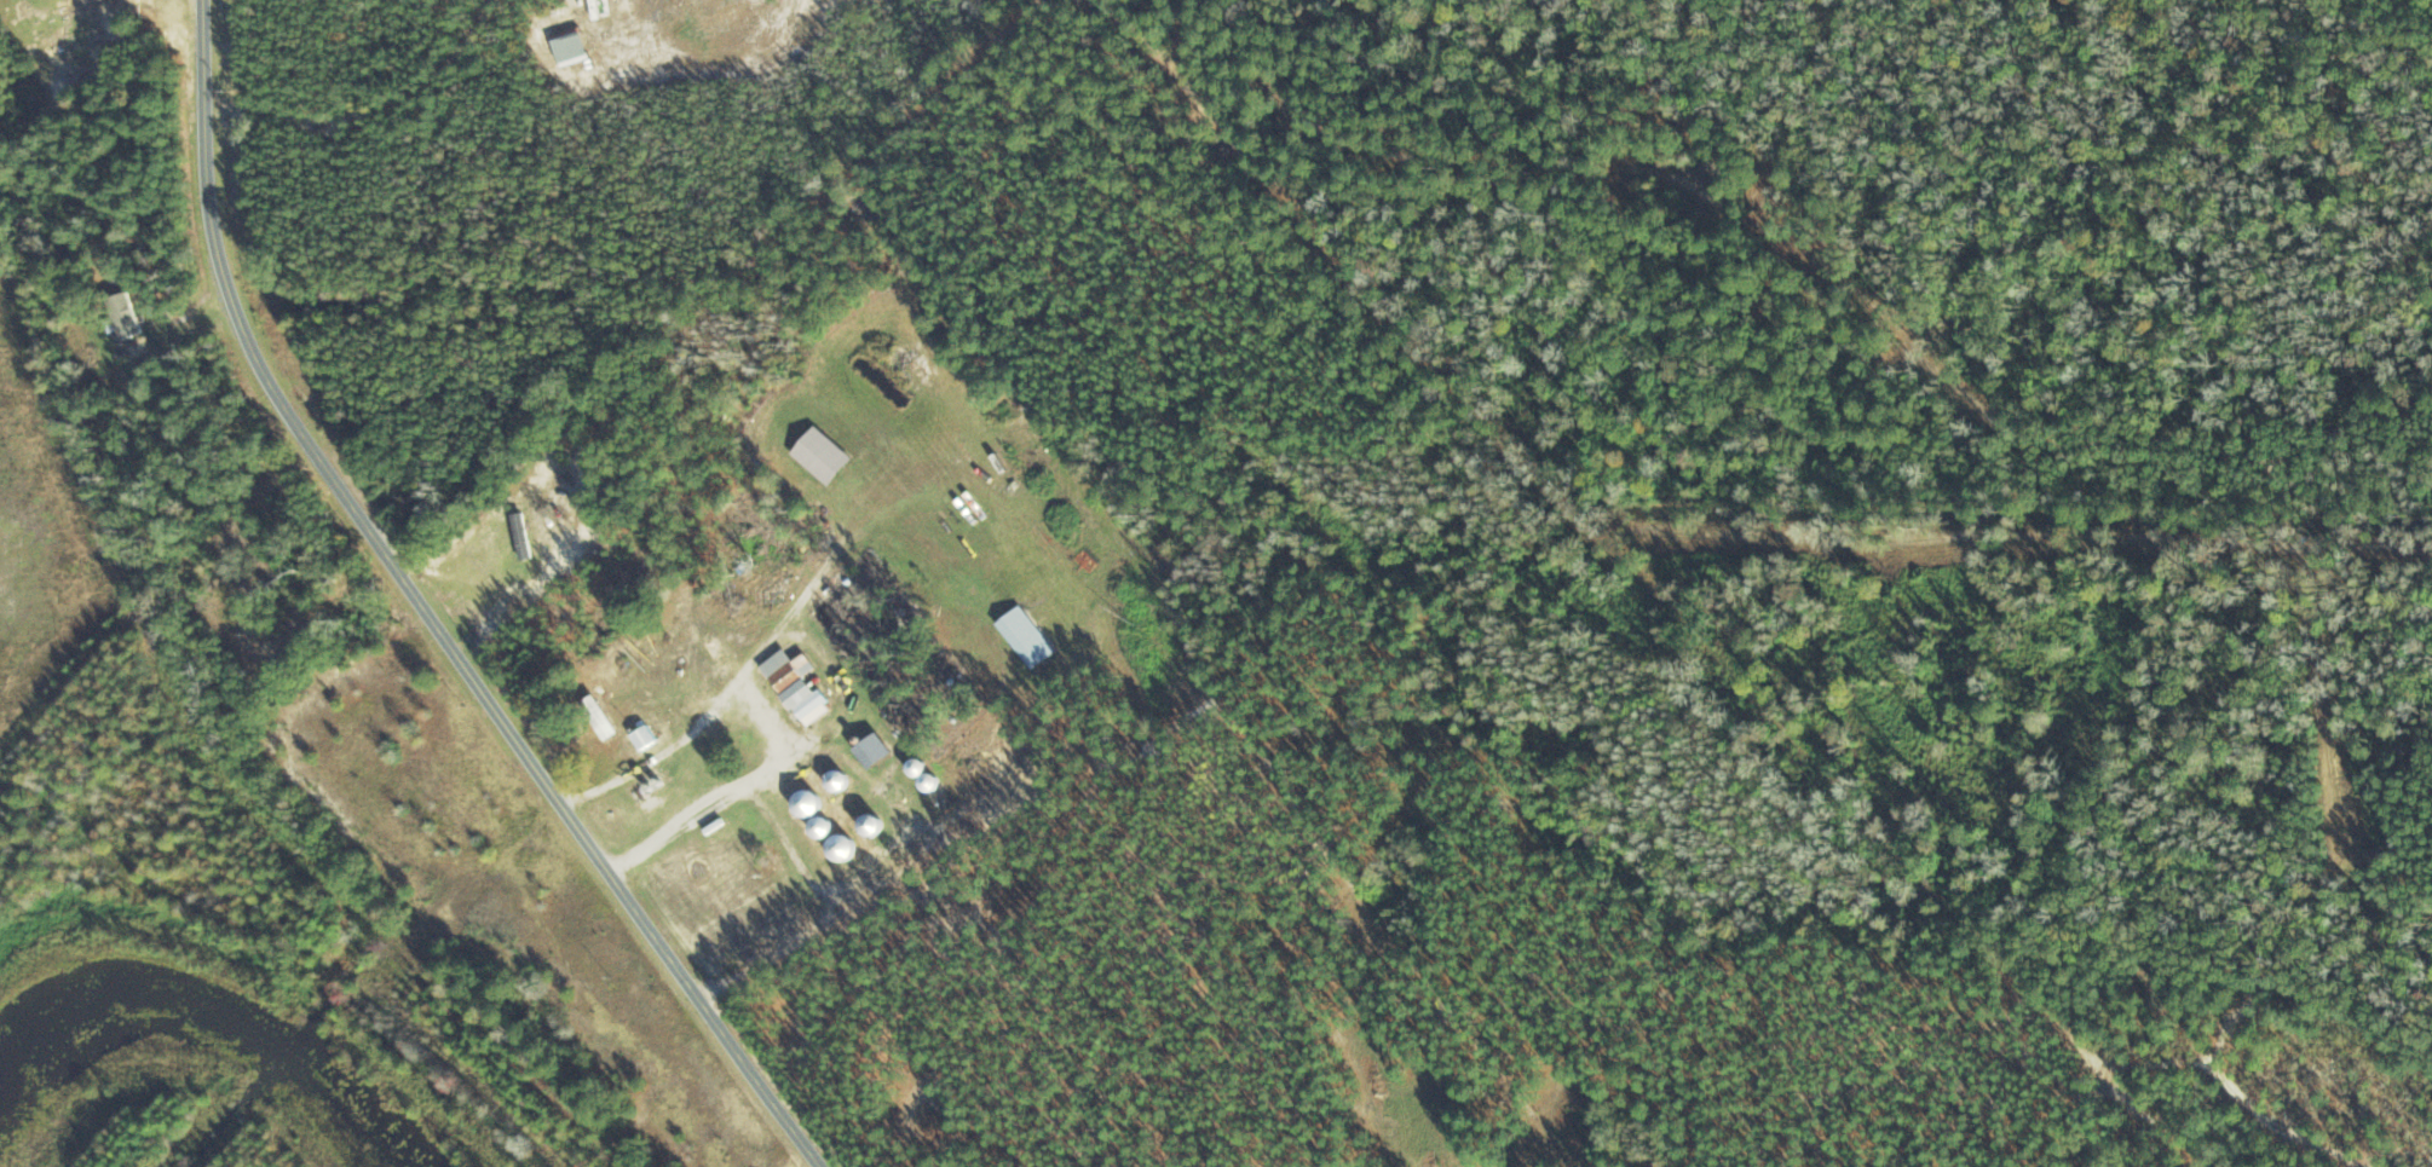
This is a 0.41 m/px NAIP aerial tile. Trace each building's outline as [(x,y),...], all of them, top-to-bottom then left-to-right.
[(98,269),(114,314),(124,311),(108,266),(98,269)] [(508,515),(521,562),(533,558),(520,512),(508,515)] [(758,667),(805,727),(830,708),(805,675),(815,668),(803,653),(793,661),(782,648),(758,667)] [(605,741),(618,732),(592,694),(579,703),(605,741)] [(640,751),(656,741),(646,725),(630,734),(640,751)] [(840,769),(824,776),(832,794),(848,787),(840,769)] [(818,793),(798,790),(793,814),(814,817),(818,793)] [(871,837),(881,824),(868,813),(857,827),(871,837)] [(827,839),(831,819),(813,816),(809,835),(827,839)] [(826,850),(840,862),(855,844),(841,832),(826,850)]
